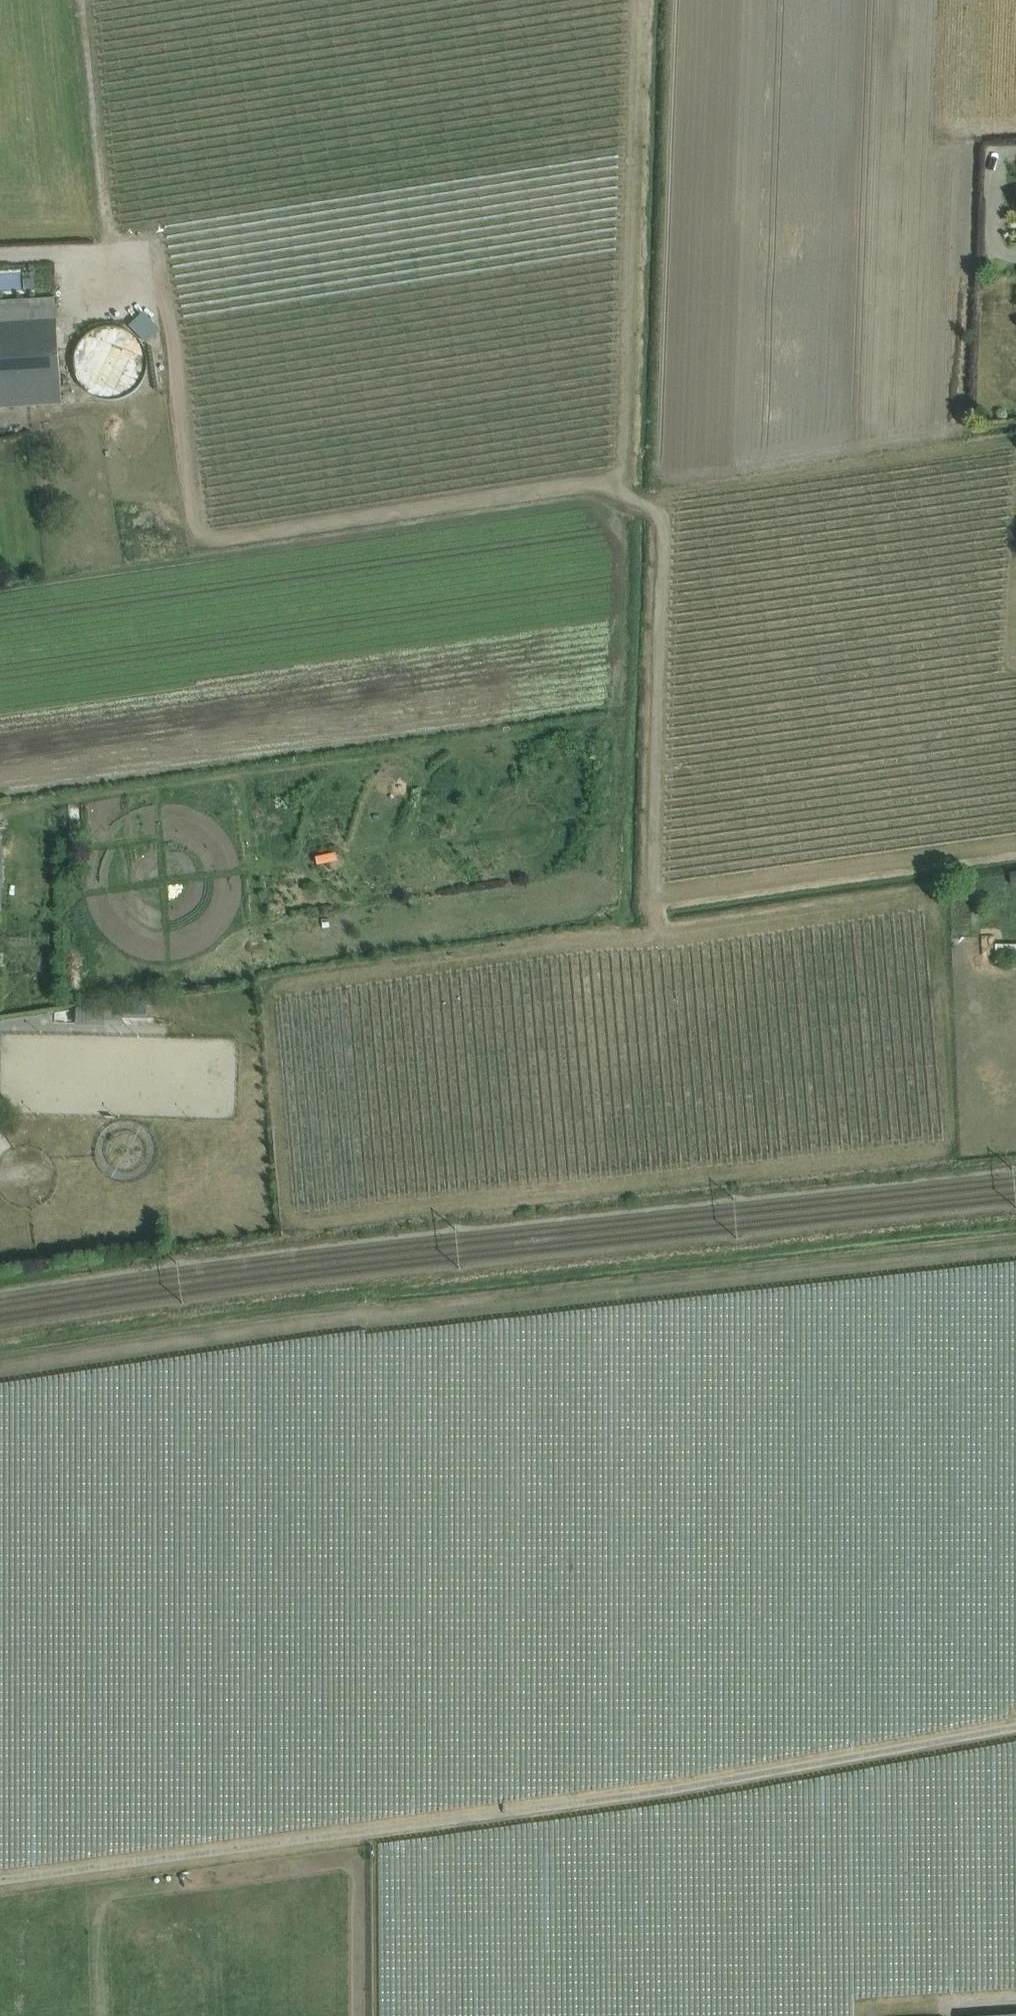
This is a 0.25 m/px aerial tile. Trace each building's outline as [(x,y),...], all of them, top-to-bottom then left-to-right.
[(57,322),(55,297),(0,300),(0,409),(61,406),(57,322)] [(159,330),(142,312),(128,326),(145,343),(159,330)] [(44,558),(33,562),(39,578),(50,573),(44,558)] [(975,941),(977,957),(988,957),(987,941),(975,941)] [(1015,954),(1015,945),(996,944),(996,954),(1015,954)] [(77,1025),(105,1026),(105,1006),(78,1005),(77,1025)]
